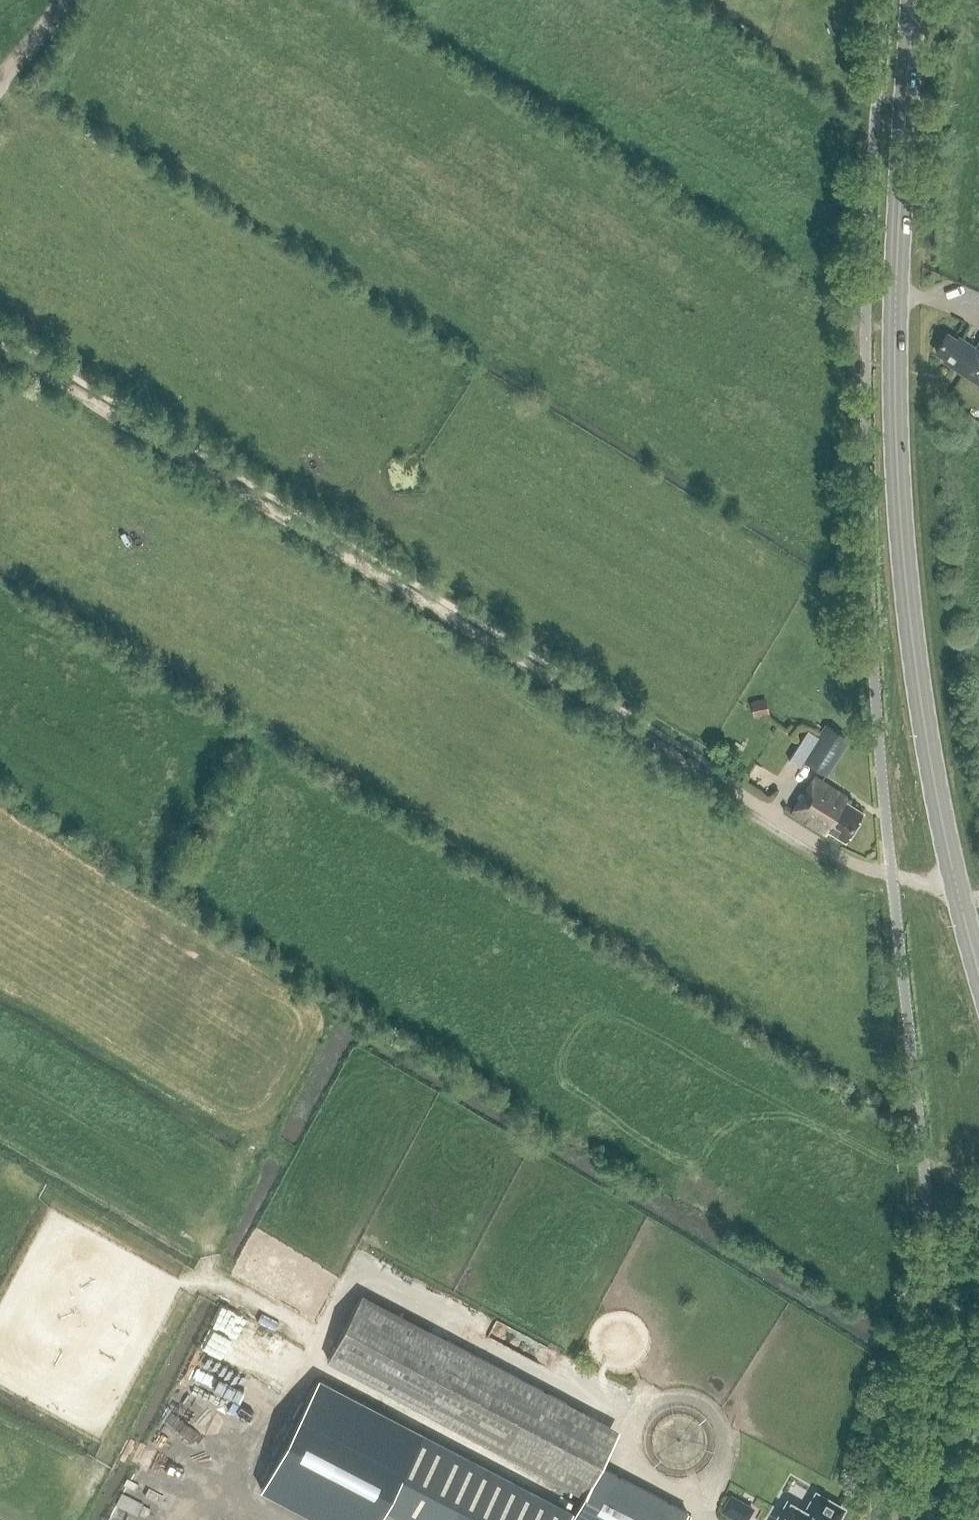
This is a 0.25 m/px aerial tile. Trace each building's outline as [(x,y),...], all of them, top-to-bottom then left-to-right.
[(936,350),(946,356),(944,360),(978,382),(978,340),(976,346),(959,335),(956,341),(946,334),(936,350)] [(827,775),(849,740),(825,725),(818,737),(803,760),(827,775)] [(808,730),(789,760),(799,767),(803,760),(818,737),(808,730)] [(828,831),(845,842),(863,813),(846,802),(848,798),(814,776),(791,813),(826,835),(828,831)] [(481,1440),(516,1375),(362,1294),(328,1359),(481,1440)] [(273,1466),(375,1519),(377,1519),(384,1508),(407,1519),(568,1519),(573,1512),(319,1377),(273,1466)] [(572,1519),(684,1519),(688,1512),(601,1466),(585,1496),(572,1519)] [(842,1510),(819,1496),(816,1497),(806,1514),(788,1503),(779,1519),(781,1519),(836,1519),(842,1510)] [(728,1501),(722,1511),(736,1519),(742,1509),(728,1501)]
